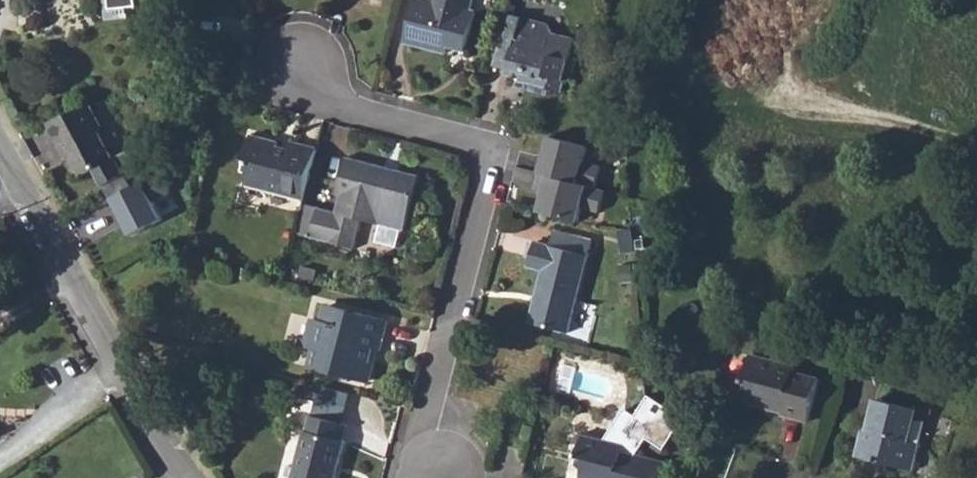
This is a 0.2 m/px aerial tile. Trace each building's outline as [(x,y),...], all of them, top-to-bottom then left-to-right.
[(108,11),(137,8),(136,0),(107,0),(108,11)] [(439,55),(441,50),(458,54),(468,12),(463,11),(466,0),(427,0),(426,1),(422,0),(411,0),(399,44),(439,55)] [(513,84),(521,86),(519,94),(542,101),(544,95),(552,98),(556,86),(562,88),(568,65),(560,62),(566,39),(544,33),(539,23),(501,13),(496,30),(487,65),(486,68),(503,72),(502,76),(514,80),(513,84)] [(99,128),(88,108),(44,124),(53,141),(62,137),(68,149),(66,154),(77,173),(92,165),(102,183),(135,166),(126,150),(111,160),(97,134),(99,128)] [(242,187),(304,202),(318,150),(291,142),(290,149),(277,146),(278,140),(251,134),(245,159),(249,160),(242,187)] [(593,146),(551,137),(542,171),(552,173),(600,185),(604,164),(587,159),(593,146)] [(422,179),(347,160),(336,197),(340,198),(336,213),(321,209),(312,241),(353,252),(362,221),(407,233),(422,179)] [(165,171),(117,196),(134,234),(168,218),(158,199),(175,191),(165,171)] [(600,185),(552,173),(542,209),(580,219),(585,206),(602,211),(608,188),(600,185)] [(312,241),(321,209),(303,204),(295,236),(312,241)] [(539,246),(564,253),(568,240),(543,233),(539,246)] [(555,336),(575,256),(579,243),(568,240),(564,253),(539,246),(525,243),(516,276),(529,280),(516,326),(555,336)] [(377,352),(380,340),(386,320),(359,311),(357,317),(350,315),(344,313),(345,310),(342,308),(326,304),(323,319),(308,315),(302,338),(296,336),(295,346),(314,351),(310,366),(328,372),(330,366),(341,370),(340,376),(365,382),(374,351),(377,352)] [(771,418),(797,423),(809,380),(783,374),(784,369),(744,357),(734,385),(738,387),(733,403),(756,410),(757,407),(773,411),(771,418)] [(681,418),(650,395),(634,416),(625,409),(606,435),(584,429),(578,453),(584,455),(578,477),(662,477),(667,458),(634,449),(644,435),(660,447),(681,418)] [(846,459),(905,474),(912,446),(903,444),(911,412),(867,400),(859,432),(854,430),(846,459)] [(339,437),(336,436),(340,420),(308,411),(304,427),(300,427),(287,477),(328,477),(339,437)]
